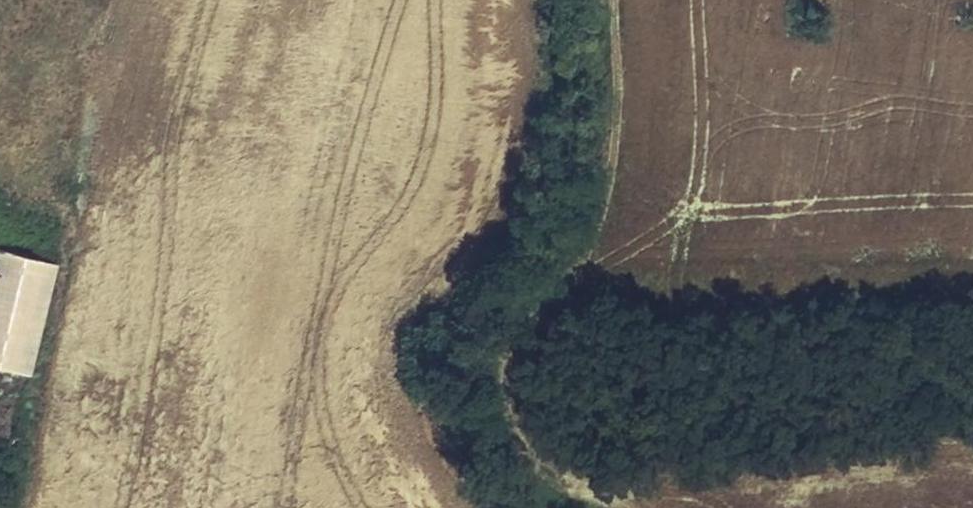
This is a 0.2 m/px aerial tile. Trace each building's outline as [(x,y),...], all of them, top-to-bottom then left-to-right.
[(0,247),(0,364),(26,370),(51,258),(0,247)]
